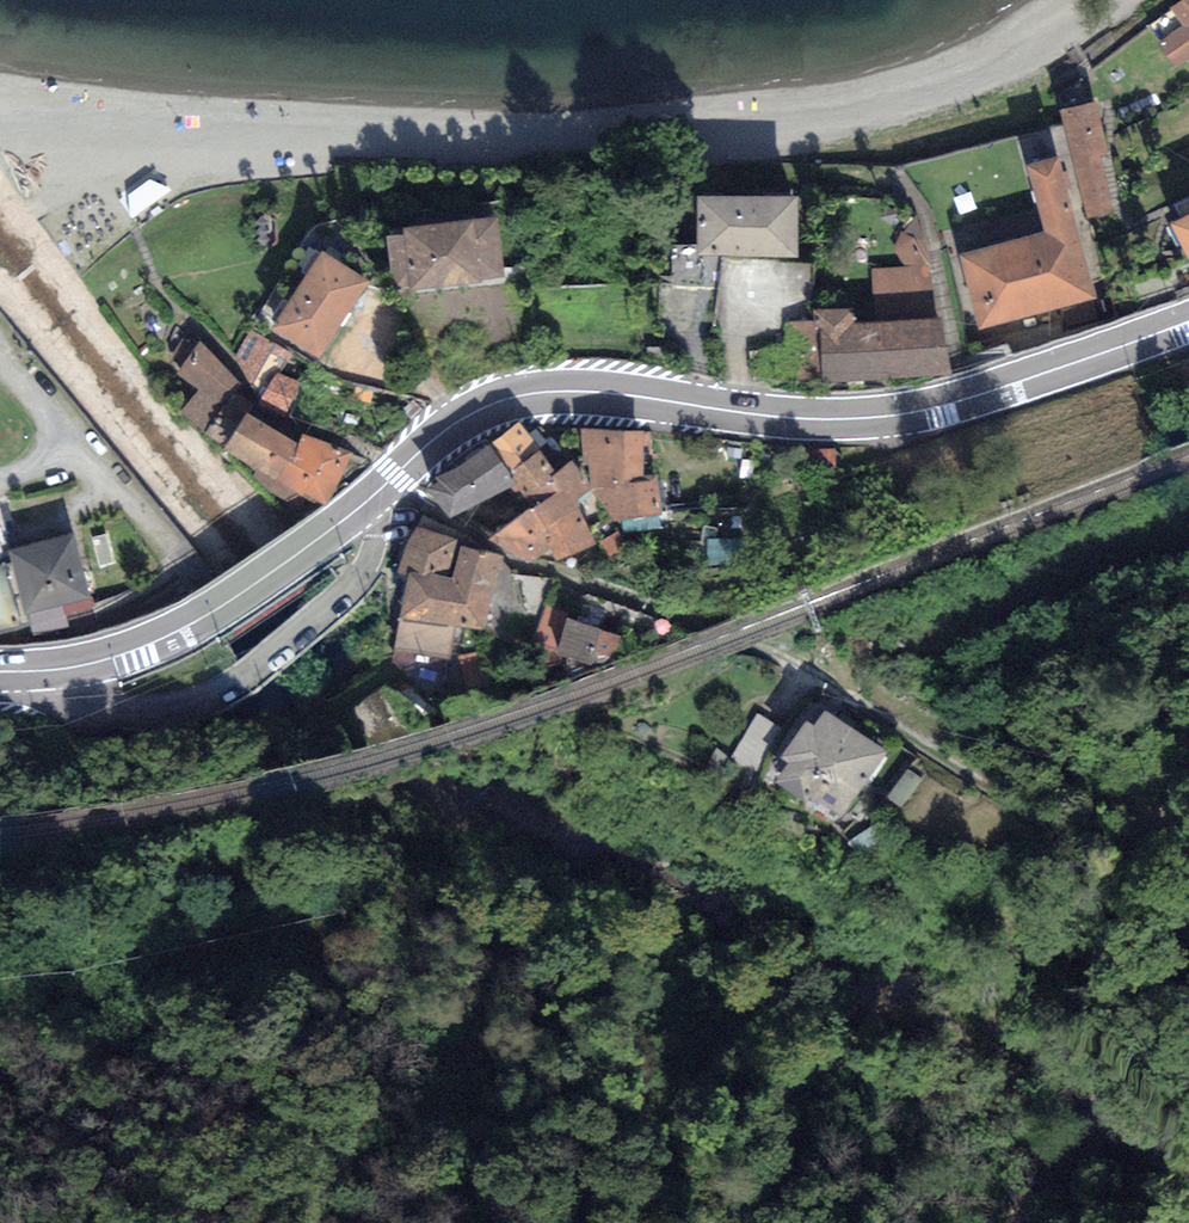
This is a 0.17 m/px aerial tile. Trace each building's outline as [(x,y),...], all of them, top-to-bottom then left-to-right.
[(1182,26),(1156,44),(1172,69),(1188,57),(1188,0),(1181,0),(1169,8),(1182,26)] [(1098,101),(1060,110),(1087,223),(1125,214),(1098,101)] [(1055,160),(1030,166),(1048,236),(965,257),(982,325),(1091,297),(1055,160)] [(128,197),(131,220),(171,189),(150,180),(128,197)] [(1175,203),(1182,218),(1171,224),(1188,258),(1188,196),(1175,203)] [(800,198),(699,198),(698,255),(800,255),(800,198)] [(264,215),(257,222),(262,226),(258,231),(262,234),(257,240),(265,247),(281,229),(264,215)] [(404,235),(388,236),(394,290),(504,278),(498,217),(403,227),(404,235)] [(895,249),(906,266),(930,265),(926,240),(918,218),(900,232),(895,249)] [(371,281),(322,251),(272,330),(320,361),(371,281)] [(872,268),(874,322),(935,318),(930,265),(906,266),(872,268)] [(855,307),(813,309),(814,321),(814,324),(820,328),(822,382),(953,374),(940,318),(935,318),(874,322),(857,323),(855,307)] [(814,324),(814,321),(789,322),(788,350),(749,350),(752,377),(822,382),(820,328),(814,324)] [(236,356),(261,402),(277,372),(280,374),(293,353),(250,330),(236,356)] [(181,412),(224,446),(247,413),(254,403),(237,391),(242,382),(199,342),(176,375),(197,390),(181,412)] [(663,361),(664,347),(647,345),(647,361),(663,361)] [(261,402),(259,405),(285,418),(301,384),(280,374),(277,372),(261,402)] [(297,442),(247,413),(224,446),(222,449),(279,481),(288,460),(293,462),(297,442)] [(491,443),(511,473),(540,450),(519,421),(491,443)] [(589,483),(592,488),(614,521),(662,515),(658,474),(645,475),(644,446),(652,446),(651,431),(581,428),(583,455),(577,456),(578,465),(588,465),(589,483)] [(301,434),(297,442),(293,462),(288,460),(279,481),(303,496),(304,493),(327,506),(354,452),(301,434)] [(424,492),(450,516),(512,487),(518,484),(511,473),(491,443),(436,476),(424,492)] [(837,470),(835,448),(799,450),(801,472),(837,470)] [(540,450),(511,473),(518,484),(512,487),(515,492),(520,491),(530,508),(533,508),(559,491),(551,477),(557,473),(540,450)] [(572,460),(557,473),(551,477),(559,491),(533,508),(530,508),(487,539),(529,562),(550,548),(541,529),(579,507),(581,506),(578,499),(592,488),(589,483),(572,460)] [(541,529),(550,548),(556,561),(597,544),(579,507),(541,529)] [(397,571),(409,574),(409,571),(454,577),(456,570),(450,569),(459,539),(416,526),(397,571)] [(12,563),(26,614),(90,598),(90,596),(73,532),(8,549),(12,563)] [(107,534),(94,537),(101,565),(114,561),(107,534)] [(752,536),(706,539),(707,566),(754,564),(752,536)] [(409,574),(399,618),(455,626),(483,630),(500,562),(501,558),(462,546),(456,570),(454,577),(409,571),(409,574)] [(506,563),(500,562),(483,630),(510,641),(514,613),(539,616),(553,579),(514,574),(506,563)] [(12,563),(0,566),(0,634),(29,626),(26,614),(12,563)] [(585,593),(576,621),(610,632),(613,621),(650,631),(656,617),(585,593)] [(26,614),(29,626),(32,637),(70,628),(67,615),(95,607),(92,596),(90,596),(90,598),(26,614)] [(532,640),(557,650),(567,619),(569,613),(546,606),(532,640)] [(455,626),(399,618),(394,648),(450,658),(455,626)] [(576,621),(567,619),(557,650),(556,654),(592,665),(595,654),(603,629),(576,621)] [(603,629),(595,654),(616,655),(622,636),(610,632),(603,629)] [(835,824),(888,751),(825,710),(814,725),(806,720),(780,758),(787,763),(775,782),(835,824)] [(751,796),(785,728),(757,713),(730,757),(716,747),(705,769),(751,796)] [(918,761),(902,749),(872,789),(888,801),(878,815),(881,817),(888,822),(925,773),(915,766),(918,761)] [(874,825),(847,843),(860,856),(892,840),(880,831),(888,822),(881,817),(874,825)]
